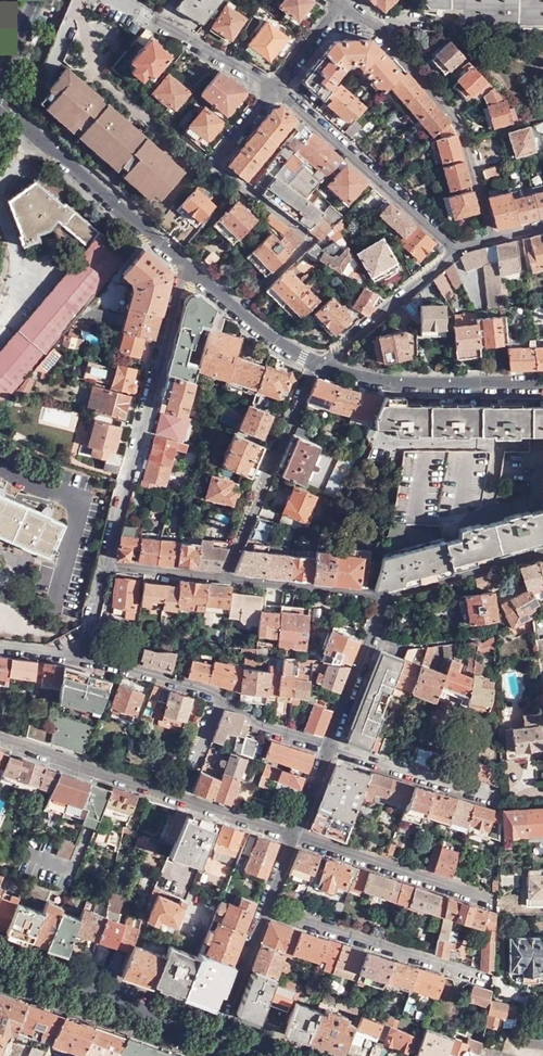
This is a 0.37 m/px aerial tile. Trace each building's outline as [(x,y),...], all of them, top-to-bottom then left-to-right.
[(197,20),(215,0),(180,0),(174,7),(197,20)] [(203,23),(220,0),(215,0),(197,20),(203,23)] [(310,0),(280,0),(277,4),(295,19),(311,1),(310,0)] [(372,2),(373,1),(383,9),(391,0),(370,0),(372,2)] [(211,26),(228,37),(236,25),(239,27),(246,16),(226,4),(211,26)] [(259,51),(269,58),(287,37),(265,20),(245,45),(257,53),(259,51)] [(210,29),(228,41),(237,30),(238,29),(239,27),(236,25),(228,37),(211,26),(210,29)] [(153,33),(144,28),(134,39),(142,46),(129,61),(149,79),(168,57),(148,39),(153,33)] [(228,41),(230,42),(238,29),(237,30),(228,41)] [(333,40),(324,52),(340,66),(343,63),(348,68),(350,65),(355,64),(358,68),(357,69),(375,85),(377,84),(382,89),(383,88),(390,83),(401,74),(369,38),(333,40)] [(461,57),(466,61),(469,57),(449,38),(434,52),(436,54),(432,58),(446,72),(449,68),(450,69),(461,57)] [(340,66),(324,52),(297,85),(297,88),(297,89),(315,106),(331,89),(329,86),(332,82),(330,79),(340,66)] [(477,101),(484,97),(498,86),(469,57),(466,61),(462,66),(466,71),(457,79),(459,82),(455,86),(468,99),(473,96),(477,101)] [(67,65),(48,86),(57,94),(47,107),(73,130),(78,124),(84,129),(79,135),(118,169),(123,163),(129,169),(124,175),(150,197),(155,191),(161,196),(186,169),(67,65)] [(232,81),(218,69),(200,91),(206,96),(226,113),(245,89),(233,79),(232,81)] [(405,71),(401,74),(390,83),(406,100),(420,87),(405,71)] [(151,91),(167,105),(169,103),(175,107),(190,91),(168,72),(151,91)] [(406,100),(390,83),(383,88),(399,106),(404,102),(406,100)] [(327,104),(335,111),(349,95),(338,85),(327,97),(331,100),(328,103),(327,104)] [(520,117),(522,124),(533,120),(498,86),(484,97),(491,105),(486,107),(492,125),(498,123),(499,125),(516,119),(516,118),(520,117)] [(433,103),(420,87),(406,100),(404,102),(418,118),(433,103)] [(200,91),(199,90),(195,94),(202,100),(206,96),(200,91)] [(349,95),(335,111),(344,119),(345,118),(347,114),(351,118),(361,106),(349,95)] [(404,102),(399,106),(413,122),(418,118),(404,102)] [(169,103),(167,105),(166,107),(171,112),(175,107),(169,103)] [(449,121),(433,103),(418,118),(432,135),(438,129),(449,121)] [(272,106),(256,126),(276,142),(291,124),(296,118),(280,104),(272,106)] [(206,137),(220,120),(203,106),(186,128),(197,138),(201,133),(206,137)] [(310,130),(296,118),(291,124),(295,127),(287,136),(288,138),(285,142),(293,150),(310,130)] [(418,118),(413,122),(428,138),(432,135),(418,118)] [(353,119),(343,131),(350,137),(361,125),(353,119)] [(456,135),(449,121),(438,129),(442,136),(435,139),(442,161),(461,155),(456,135)] [(542,154),(542,144),(539,127),(537,125),(509,132),(510,134),(503,136),(504,139),(508,155),(515,154),(516,156),(535,151),(532,140),(535,139),(539,155),(542,154)] [(276,142),(256,126),(226,164),(245,180),(276,142)] [(341,158),(310,130),(293,150),(294,151),(284,163),(313,189),(341,158)] [(471,189),(461,155),(442,161),(450,190),(460,188),(461,192),(471,189)] [(480,159),(483,169),(499,165),(496,155),(480,159)] [(365,180),(345,162),(327,182),(346,201),(365,180)] [(284,163),(261,192),(309,230),(321,217),(323,216),(320,213),(306,201),(315,191),(313,189),(284,163)] [(220,174),(208,164),(198,175),(210,185),(220,174)] [(499,165),(483,169),(485,176),(500,172),(499,165)] [(19,330),(45,353),(63,331),(127,253),(65,201),(63,202),(36,180),(8,199),(20,233),(18,234),(22,246),(41,239),(39,233),(50,229),(58,220),(89,246),(56,286),(19,330)] [(199,192),(203,188),(198,184),(194,188),(199,192)] [(542,216),(542,185),(529,188),(537,217),(542,216)] [(386,199),(372,186),(359,199),(374,212),(386,199)] [(211,195),(203,188),(199,192),(194,188),(176,209),(195,226),(214,205),(207,199),(211,195)] [(518,222),(537,217),(529,188),(510,193),(518,222)] [(477,210),(471,189),(461,192),(448,195),(453,216),(477,210)] [(496,227),(518,222),(510,193),(509,190),(487,196),(496,227)] [(453,216),(448,195),(442,197),(447,218),(453,216)] [(256,219),(235,200),(211,225),(231,245),(256,219)] [(413,224),(388,201),(381,210),(384,214),(382,217),(403,235),(413,224)] [(329,204),(320,213),(323,216),(321,217),(330,229),(334,224),(342,216),(329,204)] [(303,238),(269,214),(264,218),(282,232),(291,241),(289,242),(282,236),(278,240),(270,232),(245,256),(264,276),(303,238)] [(309,230),(307,231),(318,240),(330,229),(321,217),(309,230)] [(433,242),(413,224),(403,235),(399,239),(417,257),(433,242)] [(333,238),(340,234),(337,229),(329,236),(332,239),(333,238)] [(521,237),(523,253),(526,253),(531,272),(542,269),(541,265),(542,264),(542,232),(521,237)] [(392,262),(394,266),(398,263),(381,235),(357,250),(373,278),(377,276),(375,272),(392,262)] [(345,260),(352,254),(347,245),(342,248),(333,238),(332,239),(321,248),(315,243),(306,251),(339,273),(345,260)] [(515,239),(494,244),(497,274),(519,268),(515,239)] [(464,251),(459,256),(464,269),(482,266),(488,311),(501,309),(499,296),(498,284),(497,274),(494,244),(464,251)] [(169,270),(143,247),(121,274),(131,282),(134,288),(130,300),(163,313),(172,278),(171,273),(169,270)] [(211,250),(201,261),(208,268),(218,257),(211,250)] [(224,261),(213,272),(220,279),(231,268),(224,261)] [(452,261),(444,268),(453,286),(461,282),(452,261)] [(265,290),(281,306),(303,285),(287,269),(265,290)] [(452,296),(439,273),(431,279),(445,301),(452,296)] [(291,316),(295,320),(318,301),(303,285),(281,306),(284,309),(279,314),(285,321),(291,316)] [(367,314),(385,298),(369,292),(359,301),(354,298),(348,304),(367,314)] [(197,369),(214,309),(201,296),(187,302),(169,372),(193,382),(197,369)] [(313,313),(333,333),(350,318),(343,310),(345,307),(339,302),(336,304),(330,297),(313,313)] [(163,313),(130,300),(126,316),(121,331),(125,332),(146,338),(155,341),(163,313)] [(121,331),(126,316),(86,305),(76,318),(87,321),(121,331)] [(414,319),(401,305),(391,314),(396,319),(399,323),(407,317),(411,322),(414,319)] [(420,336),(445,335),(444,305),(419,306),(420,336)] [(223,317),(214,309),(197,369),(226,379),(233,356),(233,355),(238,342),(219,330),(223,317)] [(476,324),(475,313),(462,315),(463,325),(455,326),(452,326),(455,359),(480,357),(478,345),(477,324),(476,324)] [(396,319),(391,314),(381,322),(385,328),(396,319)] [(463,325),(462,315),(454,316),(455,326),(463,325)] [(476,318),(477,324),(478,345),(505,343),(503,331),(502,315),(476,318)] [(87,321),(76,318),(71,323),(84,327),(87,321)] [(58,343),(76,348),(79,338),(81,331),(70,328),(68,335),(64,335),(58,343)] [(45,353),(19,330),(0,352),(0,404),(2,405),(45,353)] [(376,360),(381,363),(408,357),(402,331),(376,336),(371,340),(376,360)] [(510,331),(503,331),(505,343),(508,370),(536,369),(532,339),(532,337),(526,338),(511,338),(510,331)] [(141,357),(146,338),(125,332),(119,351),(141,357)] [(532,339),(536,369),(542,369),(542,339),(532,339)] [(46,354),(37,364),(49,368),(55,360),(46,354)] [(233,356),(226,379),(257,390),(265,367),(233,355),(233,356)] [(134,383),(138,369),(108,360),(107,360),(106,365),(88,361),(84,377),(133,393),(136,391),(137,387),(136,384),(134,383)] [(265,367),(257,390),(278,397),(280,395),(285,397),(287,390),(285,389),(288,380),(288,377),(287,375),(265,367)] [(193,382),(169,372),(159,408),(163,410),(184,417),(193,382)] [(21,384),(29,387),(32,380),(27,377),(21,384)] [(326,414),(338,386),(315,378),(303,407),(326,414)] [(257,390),(226,379),(224,386),(255,396),(257,390)] [(87,406),(97,409),(96,411),(123,419),(129,395),(93,385),(87,406)] [(359,391),(338,386),(326,414),(336,417),(339,411),(350,414),(359,391)] [(14,392),(25,396),(27,392),(18,387),(14,392)] [(382,395),(359,391),(350,414),(347,420),(368,426),(382,395)] [(382,395),(368,426),(363,439),(366,439),(368,438),(370,435),(371,429),(385,429),(385,434),(386,436),(389,438),(401,438),(401,436),(443,436),(443,439),(454,439),(454,436),(492,436),(492,439),(504,439),(504,436),(523,436),(523,454),(499,454),(496,485),(542,486),(542,402),(539,402),(539,406),(518,405),(518,401),(489,401),(489,404),(469,404),(468,400),(440,400),(440,403),(418,403),(418,399),(402,399),(402,397),(382,395)] [(270,415),(241,402),(241,405),(246,407),(238,428),(254,435),(256,431),(263,434),(270,415)] [(195,421),(184,417),(163,410),(157,433),(183,441),(188,422),(194,424),(195,421)] [(94,419),(87,446),(92,447),(90,456),(105,460),(103,470),(118,474),(123,455),(113,452),(120,426),(121,421),(111,418),(109,423),(94,419)] [(293,434),(308,440),(311,432),(296,426),(293,434)] [(291,434),(275,472),(301,483),(308,467),(311,468),(313,468),(315,465),(314,462),(311,460),(318,444),(308,440),(293,434),(291,434)] [(262,447),(233,435),(221,465),(250,478),(262,447)] [(188,445),(157,436),(150,459),(172,466),(177,449),(187,452),(188,445)] [(481,453),(400,452),(394,522),(478,523),(485,457),(483,454),(481,453)] [(323,492),(336,498),(354,459),(340,453),(323,492)] [(150,459),(146,458),(139,484),(157,489),(158,484),(166,487),(172,466),(150,459)] [(207,498),(233,504),(235,497),(239,497),(241,488),(238,487),(238,483),(213,477),(207,498)] [(276,522),(298,529),(301,521),(303,521),(315,496),(292,486),(280,511),(281,512),(276,522)] [(54,559),(68,525),(53,519),(53,517),(0,494),(0,537),(54,559)] [(215,520),(218,507),(212,505),(209,518),(215,520)] [(522,516),(522,513),(509,516),(510,519),(473,529),(472,527),(460,530),(463,539),(444,544),(452,571),(476,565),(474,557),(542,538),(542,510),(522,516)] [(269,546),(273,522),(256,517),(247,538),(254,541),(253,544),(245,543),(233,572),(265,576),(269,546)] [(407,525),(392,522),(388,536),(404,539),(407,525)] [(141,556),(144,539),(134,537),(136,527),(125,524),(122,534),(120,548),(119,547),(118,559),(130,560),(131,554),(141,556)] [(140,562),(159,564),(164,537),(145,534),(144,539),(141,556),(140,562)] [(159,564),(179,565),(183,539),(164,537),(159,564)] [(219,570),(231,543),(204,538),(203,542),(197,567),(219,570)] [(179,565),(197,567),(203,542),(183,539),(179,565)] [(452,571),(444,544),(443,540),(397,552),(396,554),(383,557),(376,589),(386,588),(386,589),(452,571)] [(288,579),(293,549),(269,546),(265,576),(288,579)] [(332,583),(367,588),(370,572),(375,572),(377,562),(371,561),(372,550),(351,547),(351,554),(336,553),(332,583)] [(317,552),(293,549),(288,579),(314,582),(317,552)] [(335,552),(318,550),(317,552),(314,582),(332,583),(336,553),(335,552)] [(527,591),(529,602),(536,599),(535,595),(533,588),(542,585),(542,560),(520,566),(523,579),(521,580),(521,582),(522,583),(525,584),(527,591)] [(493,580),(492,574),(482,576),(484,582),(493,580)] [(139,581),(118,578),(115,606),(128,607),(126,618),(135,619),(139,581)] [(180,586),(180,590),(178,607),(206,610),(209,583),(181,580),(180,586)] [(176,589),(176,586),(160,584),(160,587),(156,587),(157,583),(145,582),(142,604),(164,607),(164,608),(178,609),(178,607),(180,590),(176,589)] [(209,583),(206,610),(206,612),(214,613),(214,607),(223,608),(223,614),(230,615),(233,591),(234,586),(209,583)] [(542,592),(542,585),(533,588),(535,595),(542,592)] [(465,626),(498,619),(492,590),(459,596),(465,626)] [(263,604),(264,596),(255,594),(254,598),(250,598),(251,594),(233,591),(230,615),(230,616),(243,618),(245,623),(260,624),(263,604)] [(513,628),(534,616),(529,608),(530,605),(529,602),(527,591),(501,606),(513,628)] [(278,637),(283,606),(263,604),(260,624),(258,635),(278,637)] [(305,648),(311,608),(283,604),(283,606),(278,637),(277,645),(305,648)] [(206,610),(178,607),(178,609),(178,613),(205,616),(206,612),(206,610)] [(322,662),(351,664),(362,636),(334,626),(323,655),(324,656),(322,662)] [(175,635),(165,634),(164,647),(174,649),(175,635)] [(495,648),(494,635),(478,642),(477,651),(495,648)] [(477,651),(478,642),(470,641),(468,656),(468,667),(465,675),(462,674),(465,665),(452,661),(440,689),(469,696),(475,661),(477,651)] [(257,642),(256,652),(255,657),(265,658),(267,643),(257,642)] [(424,658),(412,691),(436,700),(440,689),(452,661),(452,643),(448,644),(448,659),(447,660),(440,674),(429,668),(434,653),(433,646),(429,646),(427,651),(424,658)] [(145,648),(140,664),(173,672),(178,653),(173,652),(163,652),(156,651),(145,648)] [(409,649),(405,662),(392,694),(400,697),(404,687),(412,691),(424,658),(421,657),(419,664),(413,661),(417,648),(409,649)] [(392,694),(405,662),(382,653),(350,740),(372,748),(376,737),(392,694)] [(4,685),(4,686),(8,687),(9,682),(12,658),(0,657),(0,684),(4,685)] [(38,662),(12,658),(9,682),(27,685),(29,678),(35,679),(37,672),(38,662)] [(185,659),(181,675),(210,683),(214,663),(194,660),(194,661),(185,659)] [(294,667),(292,696),(307,698),(307,692),(309,673),(303,672),(303,670),(300,669),(301,660),(295,660),(294,667)] [(214,663),(210,683),(229,688),(242,692),(242,689),(244,669),(234,666),(234,663),(230,662),(229,665),(215,661),(214,663)] [(469,696),(467,707),(489,710),(493,680),(487,679),(487,676),(480,675),(482,663),(475,661),(469,696)] [(34,686),(60,690),(64,668),(65,666),(38,662),(37,672),(35,679),(34,686)] [(319,683),(340,691),(350,667),(330,665),(327,675),(323,673),(319,683)] [(268,673),(266,693),(266,701),(278,703),(278,695),(282,667),(268,666),(268,673)] [(282,667),(278,695),(292,696),(294,667),(290,667),(288,679),(284,679),(285,667),(282,667)] [(64,668),(60,690),(59,697),(102,709),(111,685),(113,681),(64,668)] [(268,673),(244,669),(242,689),(266,693),(268,673)] [(123,675),(116,673),(113,681),(111,685),(115,687),(123,675)] [(144,692),(121,684),(110,712),(134,720),(144,692)] [(162,688),(155,685),(150,697),(159,700),(162,688)] [(242,689),(242,692),(241,700),(266,704),(266,701),(266,693),(242,689)] [(193,697),(171,690),(162,721),(183,728),(193,697)] [(307,692),(307,698),(307,699),(313,701),(316,695),(307,692)] [(507,761),(542,756),(538,726),(542,725),(542,698),(535,699),(536,713),(522,715),(525,730),(503,733),(507,761)] [(314,704),(304,729),(315,732),(321,731),(325,730),(333,710),(314,704)] [(244,722),(246,716),(226,710),(214,740),(224,744),(229,733),(244,738),(246,735),(249,725),(244,722)] [(84,752),(95,726),(56,714),(54,727),(52,742),(84,752)] [(27,736),(51,744),(52,742),(54,727),(32,721),(27,736)] [(246,735),(244,738),(241,748),(239,754),(250,758),(253,758),(260,739),(246,735)] [(376,737),(372,748),(372,750),(377,751),(381,742),(379,741),(380,738),(376,737)] [(388,754),(393,740),(387,738),(382,753),(388,754)] [(314,754),(272,740),(266,757),(281,762),(280,767),(306,776),(314,754)] [(433,750),(418,745),(411,762),(427,767),(433,750)] [(234,746),(233,752),(239,754),(241,748),(234,746)] [(8,755),(9,752),(0,749),(0,773),(8,755)] [(123,768),(129,753),(120,750),(115,765),(123,768)] [(1,781),(2,778),(6,770),(11,756),(8,755),(0,773),(0,780),(1,781)] [(242,778),(249,761),(249,760),(232,755),(229,762),(224,760),(222,762),(220,766),(221,767),(220,771),(225,773),(242,778)] [(11,756),(6,770),(2,778),(1,781),(48,796),(58,772),(43,767),(44,764),(21,757),(20,759),(11,756)] [(263,762),(253,758),(250,758),(249,760),(249,761),(262,766),(263,762)] [(467,775),(498,785),(498,766),(471,761),(467,775)] [(335,762),(311,821),(344,835),(359,795),(368,773),(335,762)] [(302,788),(306,776),(280,767),(269,764),(261,785),(267,787),(270,777),(284,782),(302,788)] [(225,773),(220,771),(219,770),(216,776),(203,771),(195,791),(215,798),(225,773)] [(359,795),(362,796),(362,794),(370,774),(372,771),(369,770),(368,773),(359,795)] [(370,774),(362,794),(362,796),(382,802),(383,799),(385,799),(393,778),(372,771),(370,774)] [(58,772),(43,809),(45,809),(55,786),(62,773),(58,772)] [(55,786),(45,809),(82,822),(99,786),(62,773),(55,786)] [(225,773),(215,798),(231,803),(236,792),(242,778),(225,773)] [(393,778),(385,799),(396,803),(394,809),(401,812),(411,784),(393,778)] [(298,798),(302,788),(284,782),(281,792),(289,795),(298,798)] [(404,811),(415,785),(411,784),(401,812),(399,815),(402,816),(402,815),(404,811)] [(402,816),(419,822),(422,813),(430,790),(415,785),(404,811),(402,815),(402,816)] [(99,786),(82,822),(96,827),(103,811),(112,790),(99,786)] [(112,790),(103,811),(105,811),(113,790),(114,788),(113,787),(112,790)] [(140,796),(114,788),(113,790),(105,811),(131,821),(140,796)] [(422,813),(425,814),(425,813),(433,791),(430,790),(422,813)] [(425,814),(448,821),(455,797),(433,791),(425,813),(425,814)] [(245,795),(236,792),(231,803),(240,806),(245,795)] [(448,821),(451,821),(458,798),(455,797),(448,821)] [(449,825),(465,830),(473,803),(458,798),(451,821),(449,825)] [(465,830),(467,831),(476,804),(473,803),(465,830)] [(485,834),(500,838),(501,817),(501,815),(492,813),(493,809),(476,804),(467,831),(485,836),(485,834)] [(526,809),(527,833),(542,833),(542,808),(526,809)] [(526,809),(504,810),(505,835),(527,833),(526,809)] [(189,812),(181,810),(173,834),(181,837),(188,816),(189,812)] [(217,825),(188,816),(181,837),(175,853),(202,863),(217,825)] [(244,830),(224,824),(215,848),(235,855),(242,836),(244,830)] [(150,832),(130,826),(126,825),(125,830),(148,837),(149,833),(150,832)] [(244,830),(242,836),(247,838),(250,832),(244,830)] [(250,832),(247,838),(243,850),(252,854),(246,869),(267,876),(280,842),(250,832)] [(171,840),(149,833),(148,837),(146,842),(168,849),(171,840)] [(391,837),(384,854),(387,855),(388,850),(393,839),(393,838),(391,837)] [(62,838),(55,854),(70,859),(76,843),(62,838)] [(393,839),(388,850),(387,855),(391,856),(397,840),(393,838),(393,839)] [(441,847),(435,845),(432,854),(431,854),(426,868),(434,870),(441,847)] [(442,847),(441,847),(434,870),(435,871),(442,847)] [(458,853),(442,847),(435,871),(451,876),(458,853)] [(315,871),(321,855),(300,849),(291,872),(312,880),(315,871)] [(356,878),(360,868),(321,855),(315,871),(319,873),(316,882),(335,889),(335,887),(344,891),(350,876),(356,878)] [(207,875),(228,876),(229,860),(208,859),(207,875)] [(390,899),(396,880),(360,868),(356,878),(352,889),(362,892),(363,890),(371,892),(369,898),(381,903),(384,897),(390,899)] [(541,875),(541,869),(529,869),(528,897),(529,898),(529,904),(542,904),(542,875),(541,875)] [(203,874),(198,872),(192,887),(197,889),(203,874)] [(25,884),(28,878),(18,875),(16,881),(25,884)] [(6,930),(31,939),(45,905),(48,899),(53,886),(28,878),(25,884),(20,898),(18,903),(6,930)] [(397,901),(402,882),(396,880),(390,899),(397,901)] [(441,932),(448,897),(402,882),(397,901),(396,908),(407,912),(408,911),(433,919),(430,928),(441,932)] [(148,919),(174,929),(188,896),(182,893),(180,898),(160,890),(162,886),(156,883),(152,895),(157,897),(148,919)] [(90,960),(102,965),(110,943),(116,946),(125,921),(121,920),(123,916),(117,914),(122,902),(115,900),(118,893),(110,890),(106,904),(97,940),(90,960)] [(64,905),(64,906),(78,911),(84,896),(70,891),(64,905)] [(2,897),(18,903),(20,898),(5,892),(2,897)] [(289,894),(284,892),(280,901),(301,908),(303,902),(288,898),(289,894)] [(115,900),(122,902),(125,895),(118,893),(115,900)] [(245,930),(257,902),(236,894),(233,902),(222,898),(218,910),(224,912),(222,917),(216,914),(214,918),(219,920),(245,930)] [(6,930),(18,903),(2,897),(0,902),(0,928),(6,930)] [(494,971),(497,913),(448,897),(441,932),(437,953),(458,959),(460,952),(454,950),(456,932),(448,929),(452,917),(484,927),(482,937),(477,937),(475,955),(474,956),(472,964),(494,971)] [(86,936),(97,940),(106,904),(90,898),(87,904),(85,902),(79,917),(74,931),(86,936)] [(45,905),(31,939),(47,945),(62,911),(64,906),(64,905),(48,899),(45,905)] [(129,951),(133,943),(138,930),(145,911),(141,909),(138,918),(136,917),(133,926),(131,925),(132,920),(126,918),(125,921),(116,946),(129,951)] [(47,945),(66,952),(74,931),(79,917),(62,911),(47,945)] [(231,963),(245,930),(219,920),(215,931),(209,929),(204,942),(209,944),(205,953),(231,963)] [(276,939),(282,924),(272,921),(266,935),(276,939)] [(286,942),(292,927),(282,924),(276,939),(281,940),(286,942)] [(296,946),(303,931),(292,927),(286,942),(296,946)] [(66,952),(86,958),(90,949),(86,937),(86,936),(74,931),(66,952)] [(294,952),(319,960),(330,939),(303,931),(296,946),(294,952)] [(279,948),(281,940),(276,939),(266,935),(263,942),(279,948)] [(510,936),(510,971),(524,971),(523,981),(539,981),(539,971),(542,971),(542,936),(510,936)] [(317,965),(333,970),(336,963),(344,944),(330,939),(319,960),(317,965)] [(253,969),(275,979),(279,970),(285,972),(291,959),(284,957),(287,951),(293,953),(294,952),(296,946),(286,942),(281,940),(279,948),(263,942),(251,968),(253,969)] [(121,971),(152,982),(163,955),(133,943),(129,951),(121,971)] [(152,982),(182,993),(198,956),(168,944),(163,955),(152,982)] [(333,970),(356,978),(357,977),(359,971),(368,951),(344,944),(336,963),(333,970)] [(213,1003),(231,963),(205,953),(200,951),(198,956),(182,993),(213,1003)] [(383,985),(386,979),(394,959),(368,951),(359,971),(357,977),(358,982),(365,984),(369,981),(383,985)] [(386,979),(411,988),(419,967),(394,959),(386,979)] [(438,997),(446,975),(419,967),(411,988),(438,997)] [(260,1014),(265,1002),(275,979),(253,969),(235,1011),(257,1020),(260,1014)] [(282,982),(290,985),(292,979),(284,976),(282,982)] [(296,1006),(297,1004),(303,992),(290,985),(282,982),(275,979),(265,1002),(287,1011),(291,1003),(296,1006)] [(491,997),(493,990),(474,984),(470,996),(490,1003),(491,997)] [(6,1035),(8,1029),(16,1031),(17,1028),(26,1000),(0,991),(0,1033),(6,1035)] [(317,998),(323,1001),(327,994),(323,992),(320,991),(317,998)] [(333,1005),(336,998),(327,994),(323,1001),(325,1002),(333,1005)] [(490,1006),(490,1003),(470,996),(468,999),(490,1006)] [(342,1010),(346,1001),(337,997),(333,1005),(342,1010)] [(507,1001),(491,997),(490,1003),(490,1006),(486,1024),(501,1026),(503,1013),(506,1013),(507,1001)] [(62,1013),(26,1000),(17,1028),(50,1040),(62,1013)] [(342,1010),(355,1016),(359,1007),(346,1001),(342,1010)] [(284,1030),(306,1038),(319,1012),(297,1004),(296,1006),(287,1025),(284,1030)] [(363,1010),(372,1013),(374,1008),(365,1005),(363,1010)] [(373,1045),(377,1036),(381,1023),(383,1017),(372,1013),(363,1010),(347,1052),(357,1055),(364,1037),(365,1037),(358,1055),(369,1055),(373,1045)] [(306,1038),(342,1051),(352,1024),(345,1021),(346,1018),(327,1011),(326,1014),(319,1012),(306,1038)] [(50,1040),(48,1045),(60,1050),(62,1045),(80,1051),(80,1050),(93,1024),(62,1013),(50,1040)] [(383,1024),(397,1028),(400,1020),(393,1018),(394,1016),(387,1013),(383,1024)] [(266,1017),(260,1014),(257,1020),(264,1022),(266,1017)] [(408,1047),(417,1050),(422,1037),(397,1028),(383,1024),(381,1023),(377,1036),(386,1039),(384,1043),(406,1051),(408,1047)] [(93,1024),(80,1050),(94,1055),(115,1055),(125,1036),(93,1024)] [(453,1038),(426,1027),(422,1037),(417,1050),(415,1053),(424,1055),(446,1055),(453,1038)] [(525,1029),(524,1043),(542,1046),(542,1032),(525,1029)] [(125,1036),(115,1055),(182,1055),(125,1036)] [(483,1043),(470,1038),(468,1043),(453,1038),(446,1055),(479,1055),(483,1043)] [(38,1049),(44,1052),(45,1049),(48,1045),(41,1043),(38,1049)] [(483,1043),(479,1055),(521,1055),(483,1043)] [(80,1051),(62,1045),(60,1050),(69,1054),(68,1055),(78,1055),(80,1051)] [(382,1049),(373,1045),(369,1055),(379,1055),(382,1049)] [(44,1052),(38,1049),(31,1047),(27,1055),(43,1055),(44,1052)]
